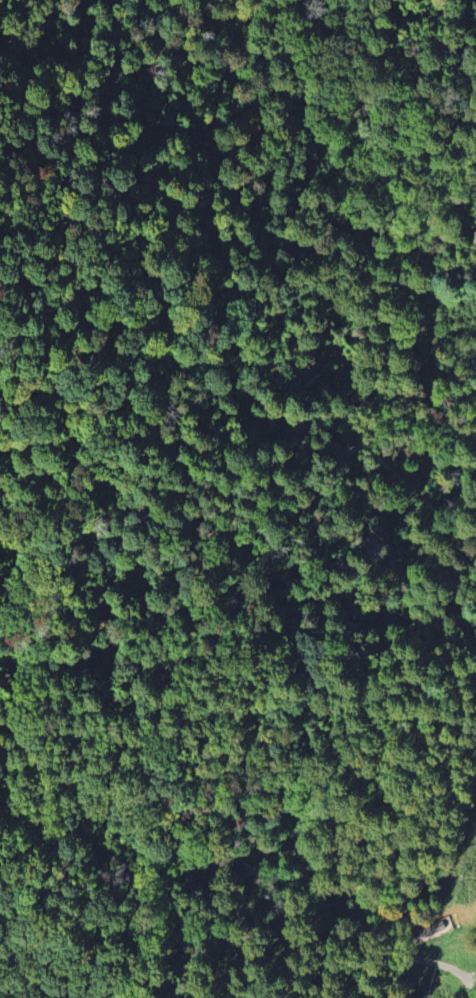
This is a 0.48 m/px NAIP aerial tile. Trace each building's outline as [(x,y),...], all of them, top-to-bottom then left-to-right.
[(449,928),(446,920),(420,929),(423,938),(449,928)]
